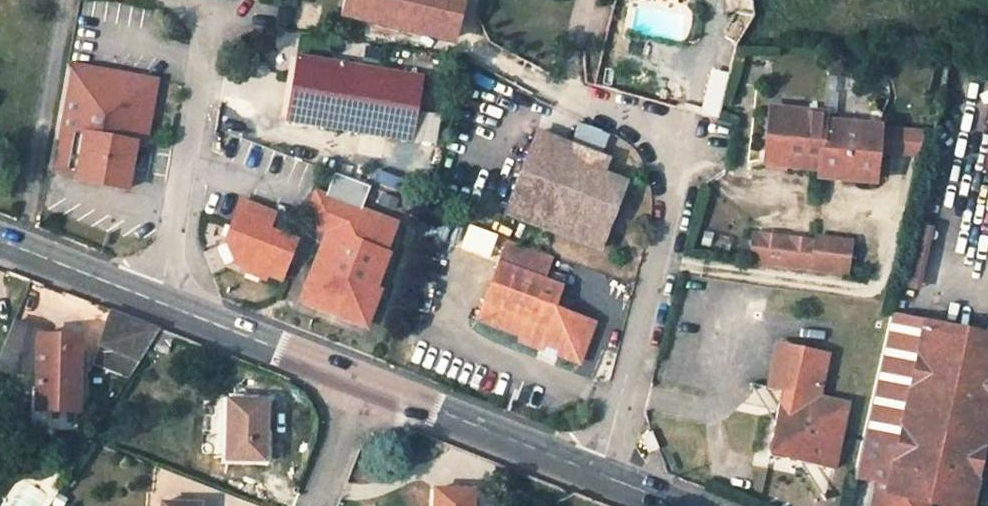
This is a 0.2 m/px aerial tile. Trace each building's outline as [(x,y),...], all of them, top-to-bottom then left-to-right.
[(372,8),(370,28),(399,32),(402,12),(372,8)] [(284,124),(410,142),(419,75),(291,57),(284,124)] [(156,77),(68,61),(49,164),(77,170),(76,177),(127,186),(135,140),(145,142),(156,77)] [(768,161),(821,167),(827,118),(827,110),(773,105),(768,161)] [(882,123),(827,118),(821,167),(821,174),(876,180),(879,148),(921,152),(927,128),(893,124),(894,111),(883,110),(882,123)] [(982,116),(956,225),(977,230),(987,181),(987,118),(982,116)] [(507,213),(601,251),(627,185),(605,176),(610,161),(538,133),(507,213)] [(395,222),(360,208),(368,185),(332,171),(324,195),(315,191),(308,207),(317,227),(326,231),(306,285),(315,305),(350,318),(371,311),(379,290),(374,287),(387,252),(384,250),(395,222)] [(273,212),(241,200),(224,239),(234,261),(241,264),(240,268),(264,277),(266,272),(279,277),(295,239),(267,228),(273,212)] [(933,223),(915,219),(909,245),(902,278),(901,281),(901,282),(919,285),(933,223)] [(812,270),(814,240),(753,234),(750,262),(812,270)] [(850,239),(815,235),(814,240),(812,270),(847,274),(850,239)] [(477,321),(519,337),(517,343),(541,352),(540,356),(556,362),(557,359),(579,366),(595,326),(557,310),(563,290),(544,282),(553,259),(507,241),(477,321)] [(315,305),(306,285),(301,299),(315,305)] [(101,345),(142,361),(162,329),(113,311),(101,345)] [(350,318),(366,324),(371,311),(350,318)] [(987,451),(987,331),(931,319),(895,311),(858,473),(885,479),(879,505),(933,505),(934,503),(947,505),(976,505),(987,451)] [(39,374),(41,338),(41,335),(15,326),(0,361),(0,370),(9,373),(39,374)] [(163,330),(158,341),(171,346),(176,335),(163,330)] [(39,387),(38,409),(31,408),(31,411),(31,431),(78,431),(78,411),(81,339),(41,338),(39,374),(39,387)] [(784,391),(770,455),(836,470),(851,403),(821,396),(830,352),(779,341),(769,387),(784,391)] [(265,404),(231,403),(229,457),(263,459),(265,404)] [(650,430),(641,434),(647,451),(657,447),(650,430)] [(473,493),(437,492),(437,505),(472,505),(473,493)]
